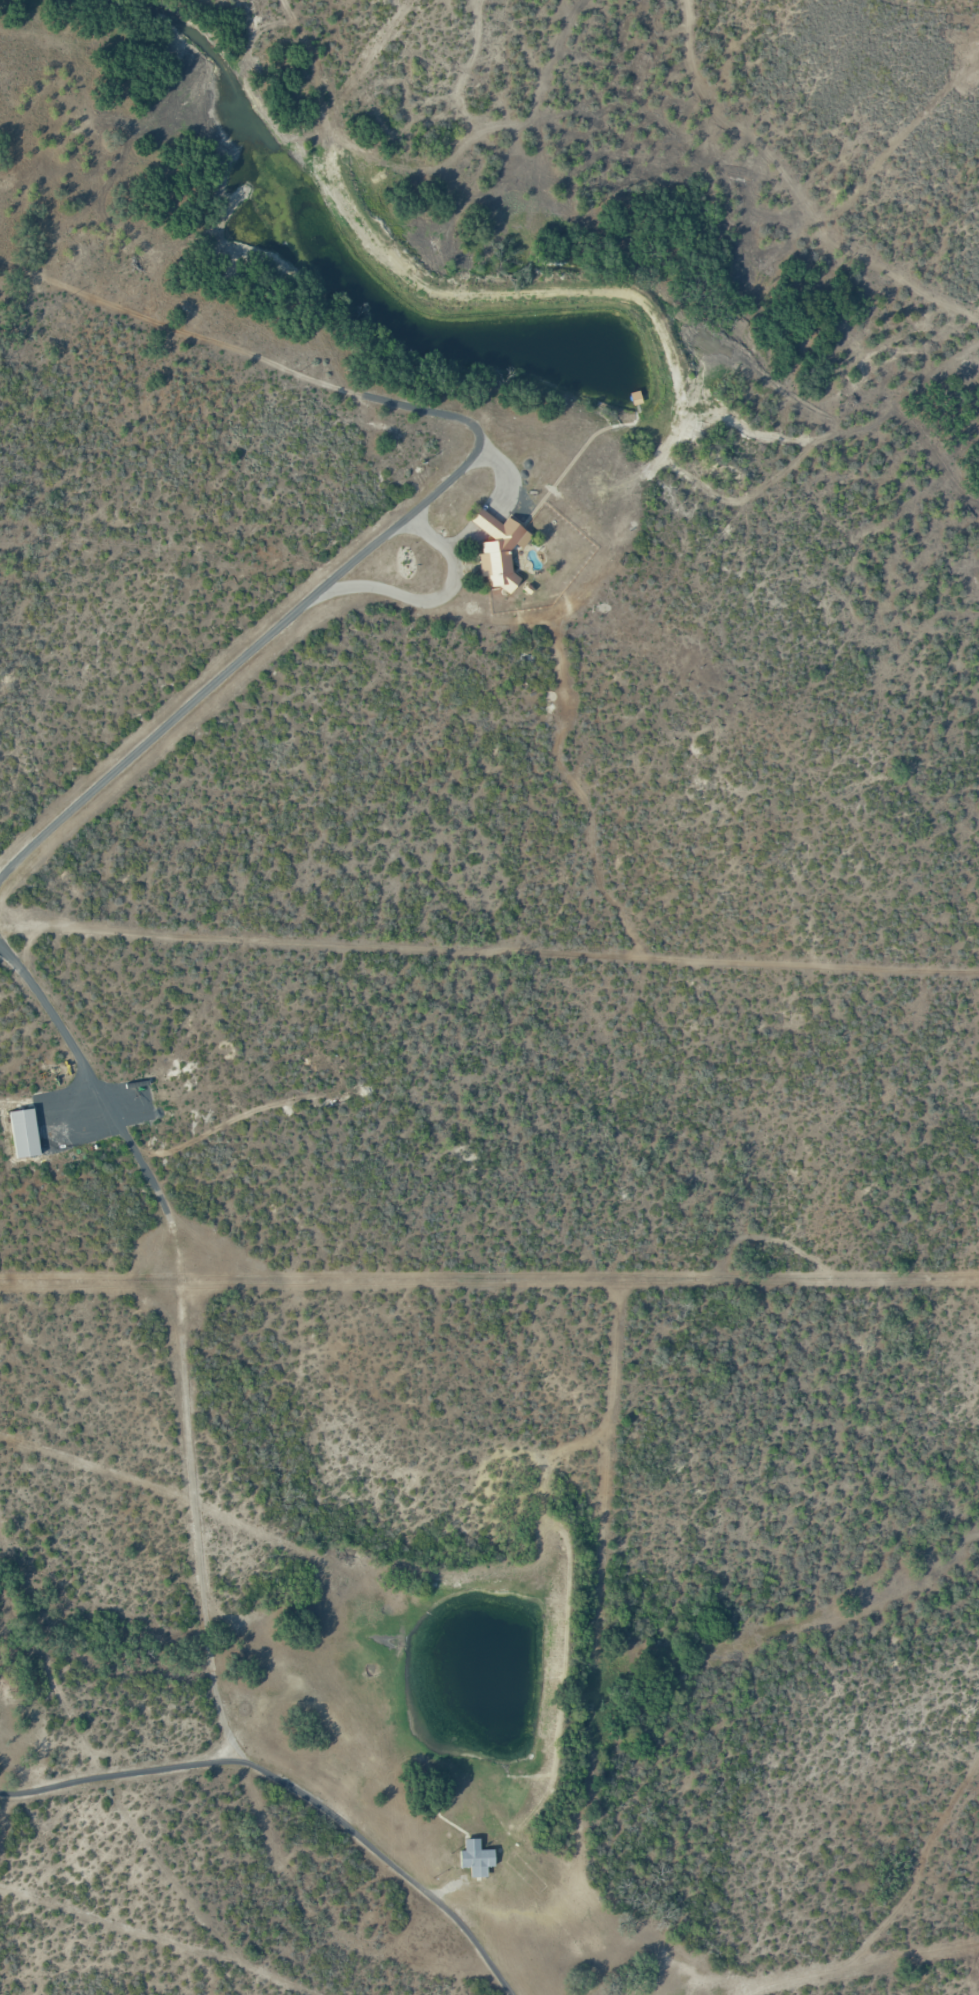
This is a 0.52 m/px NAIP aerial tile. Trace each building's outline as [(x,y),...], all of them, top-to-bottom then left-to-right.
[(480,506),(470,519),(495,537),(495,539),(483,540),(483,550),(478,550),(480,575),(486,575),(486,587),(502,585),(509,592),(522,578),(514,571),(510,550),(526,530),(509,516),(503,523),(480,506)] [(8,1110),(34,1106),(41,1153),(16,1157),(8,1110)] [(464,1838),(479,1837),(480,1849),(493,1849),(494,1866),(487,1866),(487,1876),(470,1877),(470,1867),(460,1867),(460,1849),(464,1849),(464,1838)]
